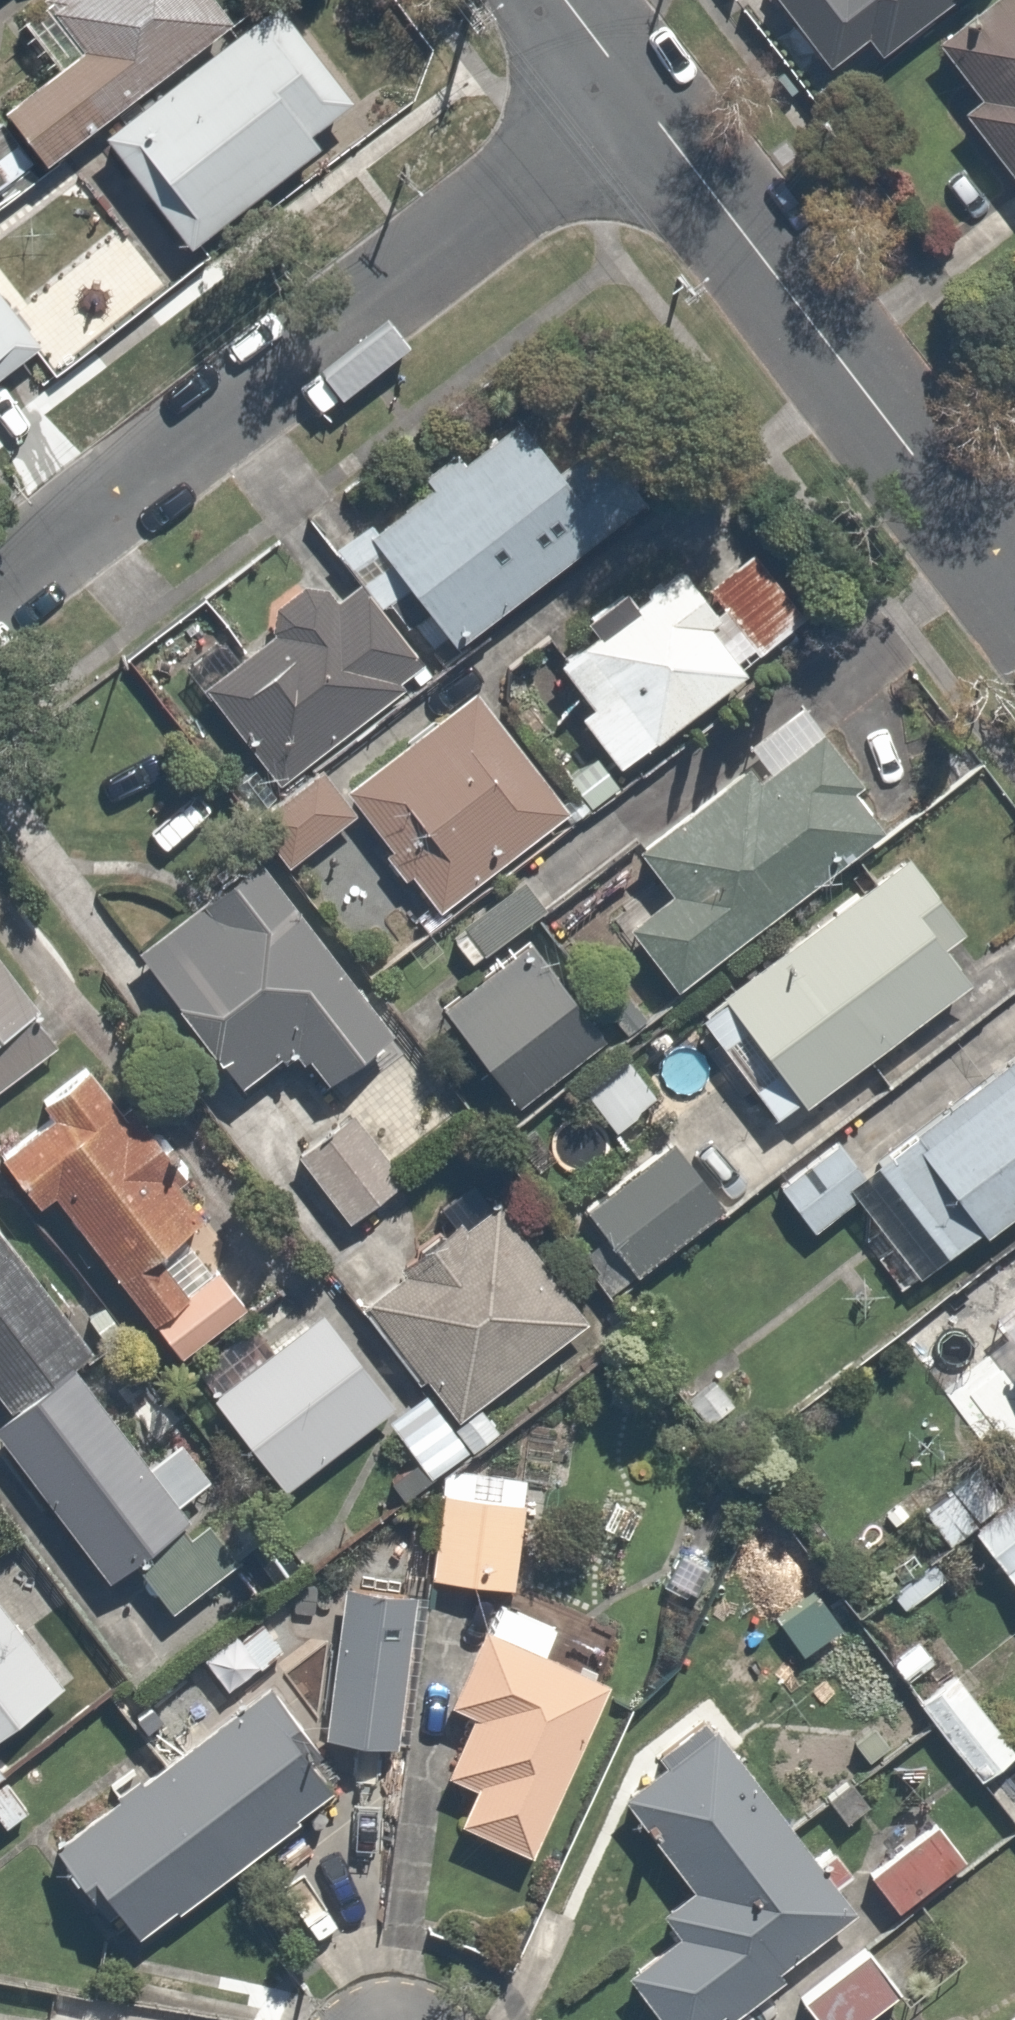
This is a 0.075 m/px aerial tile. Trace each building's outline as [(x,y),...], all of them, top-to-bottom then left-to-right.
[(229,17),(217,0),(11,0),(8,2),(49,57),(0,93),(0,109),(37,159),(89,120),(229,17)] [(278,0),(252,0),(229,17),(89,120),(179,241),(319,138),(304,118),(344,89),(278,0)] [(926,0),(739,0),(735,3),(795,81),(832,53),(842,65),(926,0)] [(933,42),(972,89),(949,108),(1014,188),(1014,0),(983,0),(933,42)] [(0,139),(0,181),(21,163),(0,139)] [(0,323),(0,362),(19,348),(0,323)] [(447,641),(639,493),(551,380),(468,444),(458,430),(413,465),(424,480),(360,529),(447,641)] [(609,762),(804,617),(747,541),(696,579),(681,558),(549,656),(583,702),(571,711),(609,762)] [(329,591),(314,571),(256,616),(264,627),(192,682),(266,780),(425,658),(357,570),(329,591)] [(569,805),(474,686),(341,791),(436,911),(569,805)] [(885,825),(792,698),(739,737),(750,752),(628,841),(663,888),(619,920),(666,984),(885,825)] [(354,809),(317,762),(250,814),(286,861),(354,809)] [(255,846),(125,942),(228,1081),(287,1036),(314,1072),(384,1021),(255,846)] [(959,929),(902,850),(693,1001),(771,1110),(963,972),(941,941),(959,929)] [(610,1039),(527,931),(428,1006),(511,1114),(610,1039)] [(0,954),(0,1068),(55,1026),(0,954)] [(102,1042),(30,1094),(42,1110),(0,1140),(0,1167),(26,1202),(48,1186),(169,1353),(273,1278),(102,1042)] [(614,1048),(571,1080),(605,1128),(649,1097),(614,1048)] [(1014,1188),(1014,1055),(869,1159),(933,1247),(1014,1188)] [(397,1178),(349,1110),(287,1153),(334,1222),(397,1178)] [(665,1140),(576,1208),(625,1272),(714,1205),(665,1140)] [(868,1188),(834,1141),(772,1185),(806,1233),(868,1188)] [(422,1469),(459,1441),(490,1418),(472,1393),(575,1316),(480,1190),(404,1247),(410,1255),(353,1297),(423,1390),(384,1419),(422,1469)] [(71,1358),(84,1349),(0,1232),(0,1409),(71,1358)] [(393,1394),(321,1302),(203,1395),(276,1486),(393,1394)] [(99,1578),(126,1559),(160,1607),(219,1564),(71,1358),(0,1409),(0,1440),(99,1578)] [(514,1581),(525,1469),(442,1461),(431,1573),(514,1581)] [(959,1515),(1014,1592),(1014,1474),(959,1515)] [(712,1559),(670,1539),(652,1580),(693,1599),(712,1559)] [(396,1741),(409,1587),(329,1580),(316,1734),(396,1741)] [(558,1622),(492,1591),(441,1698),(468,1711),(441,1767),(469,1780),(452,1815),(530,1853),(617,1672),(549,1640),(558,1622)] [(64,1677),(0,1596),(0,1727),(64,1677)] [(1011,1749),(924,1632),(885,1662),(972,1778),(1011,1749)] [(84,1871),(132,1933),(334,1779),(260,1683),(46,1847),(72,1881),(84,1871)] [(720,1718),(616,1784),(680,1884),(652,1902),(676,1939),(625,1972),(656,2019),(694,2019),(771,1971),(764,1959),(842,1909),(720,1718)] [(963,1853),(933,1813),(862,1866),(892,1906),(963,1853)] [(864,1950),(793,2002),(806,2019),(849,2019),(892,1988),(864,1950)]
